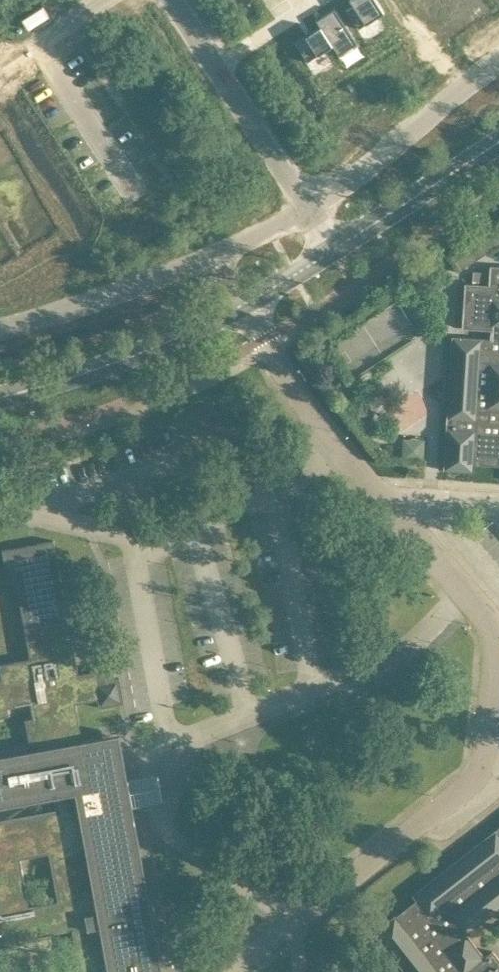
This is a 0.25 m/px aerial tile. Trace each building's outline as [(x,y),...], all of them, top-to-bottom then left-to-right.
[(347,9),(359,28),(384,11),(377,0),(351,0),(354,5),(347,9)] [(459,5),(470,22),(497,5),(494,0),(468,0),(459,5)] [(437,24),(420,35),(431,53),(449,42),(443,33),(460,23),(448,5),(440,10),(441,10),(431,16),(437,24)] [(335,8),(316,20),(321,27),(333,45),(339,55),(358,43),(335,8)] [(321,27),(296,43),(308,61),(333,45),(321,27)] [(36,249),(56,237),(62,234),(4,136),(0,138),(0,188),(36,249)] [(16,255),(0,232),(0,266),(16,255)] [(489,266),(488,272),(488,285),(473,284),(464,284),(461,329),(490,330),(490,339),(451,337),(443,470),(474,471),(474,465),(498,466),(498,266),(489,266)] [(473,271),(473,284),(488,285),(488,272),(473,271)] [(425,456),(425,437),(403,436),(402,455),(425,456)] [(133,806),(128,778),(120,733),(99,738),(83,741),(76,702),(98,698),(99,706),(124,702),(120,677),(116,677),(114,667),(78,673),(71,635),(79,634),(76,616),(68,618),(65,602),(54,539),(25,545),(2,549),(8,582),(16,581),(22,610),(30,657),(0,663),(0,669),(2,678),(0,678),(0,716),(10,715),(8,707),(31,703),(33,717),(25,718),(30,743),(38,742),(40,756),(0,764),(0,942),(72,929),(75,943),(80,971),(163,971),(133,806)] [(412,894),(416,900),(396,915),(396,914),(373,931),(405,971),(498,971),(498,958),(493,950),(485,956),(467,933),(498,908),(498,827),(412,894)]
